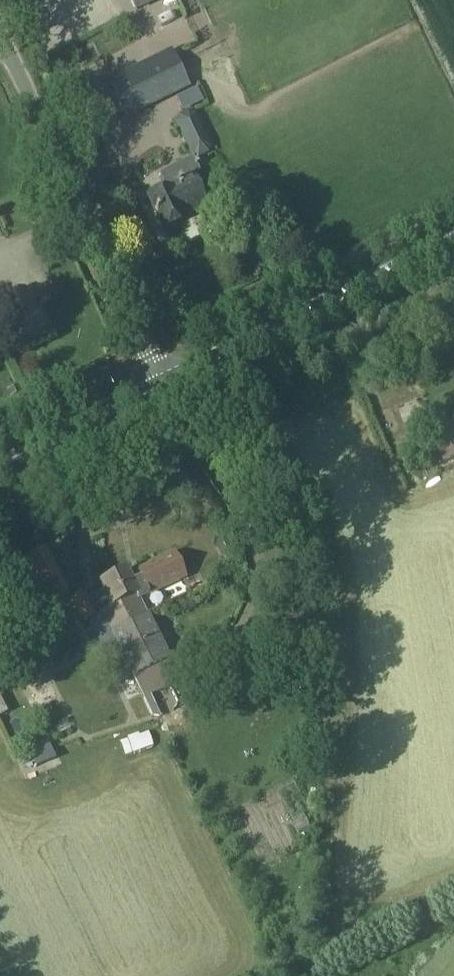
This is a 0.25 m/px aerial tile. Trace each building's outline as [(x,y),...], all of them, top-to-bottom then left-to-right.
[(138,9),(157,0),(134,0),(138,9)] [(193,41),(170,52),(177,66),(199,55),(193,41)] [(164,56),(95,89),(114,129),(183,98),(164,56)] [(194,115),(178,122),(193,155),(209,148),(194,115)] [(166,187),(148,196),(164,229),(182,220),(181,217),(210,204),(195,174),(166,188),(166,187)] [(408,400),(392,400),(392,418),(408,418),(408,400)] [(453,458),(453,428),(433,438),(444,462),(453,458)] [(46,552),(24,564),(38,593),(48,588),(55,600),(68,594),(61,581),(46,552)] [(112,634),(147,617),(139,600),(185,578),(173,554),(138,571),(141,578),(131,583),(125,572),(101,583),(112,607),(102,613),(112,634)] [(96,615),(84,591),(70,598),(82,622),(96,615)] [(132,677),(112,634),(102,613),(89,619),(120,683),(132,677)] [(112,634),(132,677),(143,698),(180,681),(169,659),(168,659),(147,617),(112,634)] [(11,712),(0,691),(0,717),(11,712)] [(21,775),(43,759),(36,749),(14,765),(21,775)]
